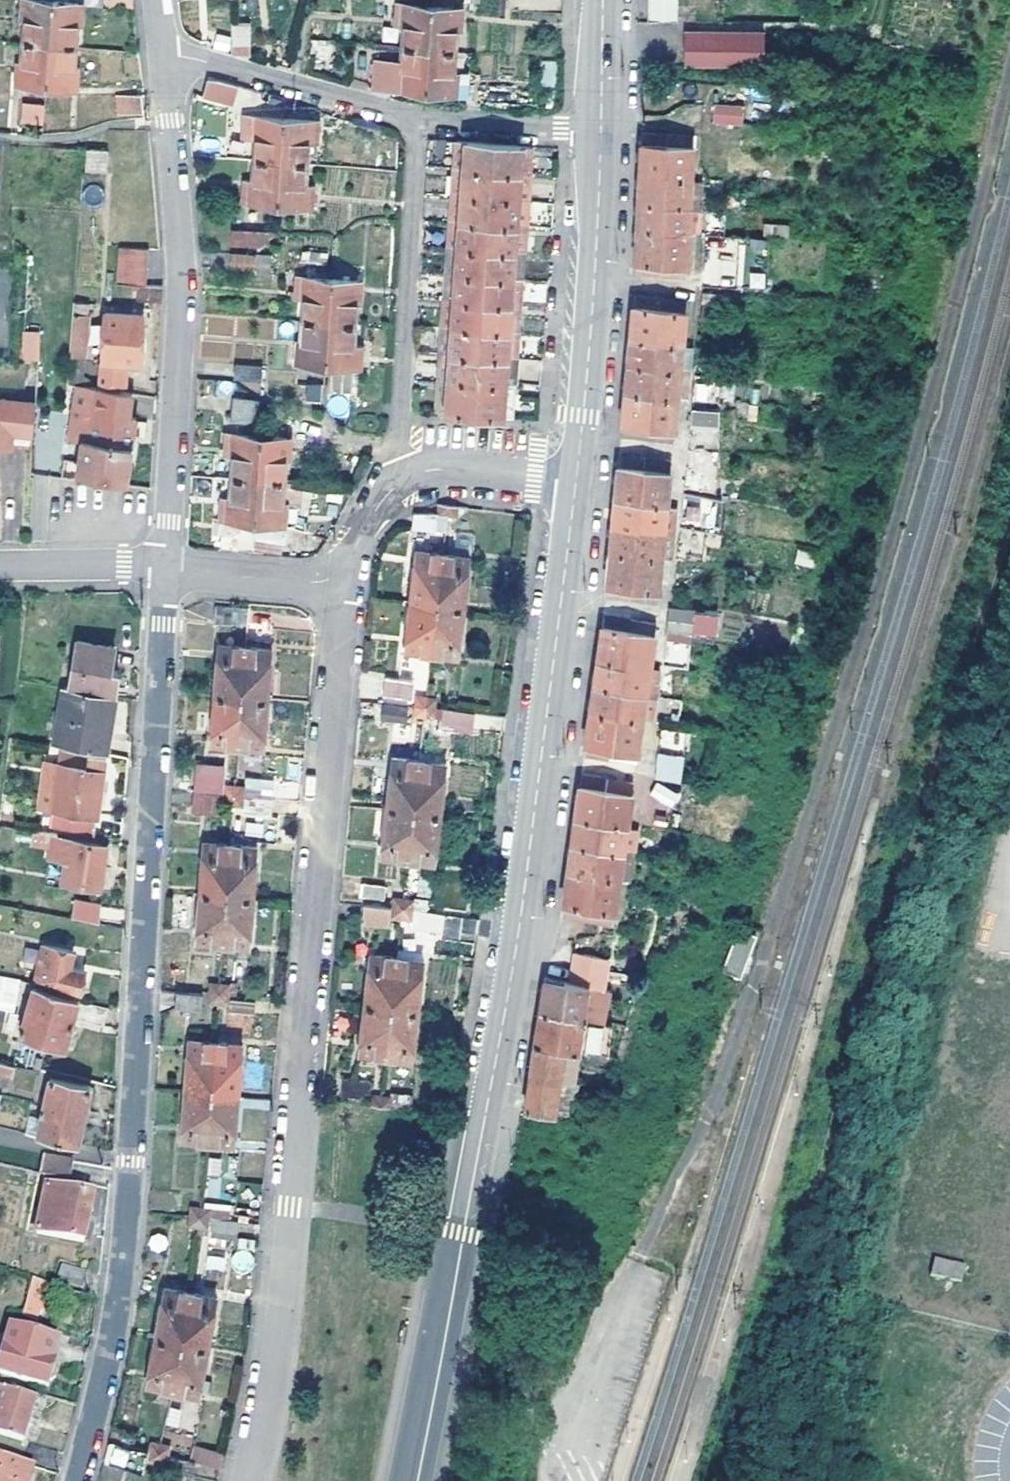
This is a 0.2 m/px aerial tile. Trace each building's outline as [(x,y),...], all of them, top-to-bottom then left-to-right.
[(46,87),(74,90),(77,46),(80,4),(54,2),(36,0),(29,0),(26,41),(23,86),(46,87)] [(649,23),(676,23),(677,0),(649,0),(649,23)] [(405,50),(433,52),(435,9),(409,6),(399,5),(398,27),(407,28),(405,50)] [(435,9),(433,52),(456,53),(461,10),(435,9)] [(250,31),(232,31),(231,56),(249,61),(250,31)] [(689,34),(689,66),(765,66),(766,34),(689,34)] [(431,93),(433,52),(405,50),(404,65),(381,64),(379,90),(431,93)] [(433,52),(431,93),(454,95),(456,53),(433,52)] [(235,109),(239,90),(229,88),(210,85),(206,103),(235,109)] [(115,95),(115,116),(141,116),(142,95),(115,95)] [(21,102),(19,124),(42,126),(44,104),(21,102)] [(712,106),(712,120),(741,121),(743,106),(713,103),(712,106)] [(242,204),(252,205),(277,206),(303,208),(313,208),(315,187),(305,186),(308,145),(318,146),(320,125),(310,123),(283,121),(248,118),(246,141),(257,142),(254,183),(243,182),(242,204)] [(712,123),(711,138),(739,139),(740,125),(712,123)] [(638,248),(637,271),(663,273),(688,274),(689,251),(690,231),(691,227),(701,230),(701,217),(701,210),(702,190),(702,181),(692,180),(693,160),(694,137),(669,135),(643,133),(643,156),(642,178),(641,189),(640,203),(640,213),(640,228),(638,248)] [(465,168),(493,171),(495,144),(455,142),(454,167),(465,168)] [(534,147),(495,144),(493,171),(519,174),(521,171),(531,172),(534,147)] [(86,151),(85,172),(107,172),(108,151),(86,151)] [(452,193),(462,195),(466,197),(490,200),(493,171),(465,168),(454,167),(454,169),(452,193)] [(519,174),(493,171),(490,200),(515,202),(519,198),(529,199),(532,181),(532,174),(531,172),(521,171),(519,174)] [(460,222),(488,225),(490,200),(466,197),(462,195),(452,193),(452,197),(450,219),(459,219),(460,222)] [(515,202),(490,200),(488,225),(515,227),(516,224),(528,225),(530,202),(529,199),(519,198),(515,202)] [(449,222),(449,244),(457,245),(457,249),(487,251),(488,225),(460,222),(459,219),(450,219),(449,222)] [(515,227),(488,225),(487,251),(514,253),(515,249),(526,252),(526,254),(529,228),(528,225),(516,224),(515,227)] [(268,248),(268,231),(231,231),(231,248),(268,248)] [(707,235),(705,285),(738,288),(741,237),(707,235)] [(456,276),(485,278),(487,251),(457,249),(457,245),(449,244),(449,248),(447,272),(455,274),(456,276)] [(139,301),(162,302),(163,287),(147,286),(150,250),(120,249),(118,285),(140,288),(139,301)] [(514,253),(487,251),(485,278),(511,281),(513,278),(525,281),(526,254),(526,252),(515,249),(514,253)] [(270,272),(272,257),(227,252),(226,267),(270,272)] [(446,276),(446,297),(454,299),(455,301),(482,303),(485,278),(456,276),(455,274),(447,272),(446,276)] [(485,278),(482,303),(512,305),(513,303),(523,304),(525,281),(513,278),(511,281),(485,278)] [(305,302),(300,364),(326,367),(352,368),(362,368),(363,347),(353,346),(357,284),(332,282),(307,280),(297,279),(295,301),(305,302)] [(625,412),(623,434),(648,437),(674,439),(675,420),(678,396),(679,393),(689,395),(690,384),(691,375),(693,357),(694,347),(683,345),(685,323),(687,300),(662,298),(636,294),(634,316),(632,339),(630,354),(629,364),(628,378),(627,392),(625,412)] [(481,330),(482,303),(455,301),(454,299),(446,297),(445,300),(444,324),(481,330)] [(512,305),(482,303),(481,330),(509,332),(511,329),(520,330),(523,304),(513,303),(512,305)] [(87,308),(75,306),(75,317),(87,319),(87,308)] [(106,313),(103,383),(125,385),(126,362),(140,364),(141,316),(106,313)] [(87,319),(75,317),(71,358),(84,359),(87,319)] [(444,327),(441,354),(442,351),(450,352),(451,355),(480,356),(481,330),(444,324),(444,327)] [(519,357),(521,333),(520,330),(511,329),(509,332),(481,330),(480,356),(507,359),(508,356),(519,357)] [(39,362),(39,331),(21,331),(21,362),(39,362)] [(439,377),(448,378),(451,355),(450,352),(442,351),(441,354),(439,377)] [(477,383),(480,356),(451,355),(448,378),(449,381),(477,383)] [(507,359),(480,356),(477,383),(505,385),(507,383),(517,383),(519,357),(508,356),(507,359)] [(84,359),(71,358),(70,384),(82,387),(84,359)] [(40,364),(38,390),(37,417),(59,420),(60,393),(49,391),(51,367),(40,364)] [(237,366),(236,379),(262,381),(264,368),(237,366)] [(439,380),(437,411),(474,413),(477,383),(449,381),(448,378),(439,377),(439,380)] [(321,403),(322,385),(306,383),(304,401),(321,403)] [(477,383),(474,413),(515,416),(517,386),(517,383),(507,383),(505,385),(477,383)] [(82,443),(77,473),(126,481),(136,420),(128,419),(132,396),(82,387),(78,386),(75,410),(91,413),(87,438),(77,436),(76,443),(82,443)] [(233,400),(230,421),(255,424),(259,403),(233,400)] [(32,448),(35,406),(0,403),(0,445),(32,448)] [(691,437),(718,436),(718,410),(691,411),(691,437)] [(37,420),(35,449),(66,448),(67,422),(37,420)] [(220,520),(230,521),(252,522),(280,525),(284,481),(287,441),(259,439),(236,436),(226,435),(224,457),(234,458),(232,478),(231,499),(221,499),(220,520)] [(686,457),(686,466),(715,470),(716,456),(687,452),(686,457)] [(608,575),(606,594),(630,596),(656,601),(659,575),(661,557),(671,558),(673,546),(674,539),(675,517),(676,512),(666,509),(666,505),(668,487),(671,464),(646,461),(620,457),(618,481),(616,499),(615,512),(614,526),(612,540),(611,552),(608,575)] [(687,496),(683,524),(714,529),(718,501),(687,496)] [(439,516),(451,517),(457,517),(459,508),(452,507),(440,506),(439,516)] [(415,515),(414,528),(437,531),(438,518),(415,515)] [(255,553),(283,555),(285,541),(257,537),(255,553)] [(414,604),(408,651),(435,654),(458,656),(463,609),(469,559),(447,556),(421,554),(414,604)] [(217,623),(246,626),(247,609),(218,606),(217,623)] [(668,607),(667,614),(664,627),(669,628),(690,631),(694,611),(672,607),(668,607)] [(586,754),(610,757),(636,761),(638,740),(641,718),(642,717),(653,718),(654,706),(656,698),(658,676),(659,669),(648,668),(648,665),(651,642),(653,624),(628,620),(604,616),(602,633),(599,657),(598,664),(595,684),(593,700),(592,711),(589,733),(586,754)] [(69,690),(114,696),(118,673),(111,670),(114,648),(78,641),(69,690)] [(212,745),(238,748),(263,750),(266,699),(270,652),(244,650),(219,649),(216,696),(212,745)] [(390,679),(387,696),(419,701),(419,697),(421,683),(390,679)] [(63,689),(55,746),(107,755),(114,696),(69,690),(63,689)] [(418,708),(429,709),(429,698),(419,697),(419,701),(418,708)] [(429,709),(437,711),(438,699),(429,698),(429,709)] [(408,723),(410,709),(387,706),(385,720),(408,723)] [(428,718),(429,709),(418,708),(416,717),(428,718)] [(437,711),(429,709),(428,718),(426,730),(474,735),(477,715),(437,711)] [(34,826),(49,828),(61,754),(47,751),(34,826)] [(681,783),(684,756),(658,753),(654,779),(681,783)] [(106,761),(61,754),(49,828),(94,836),(106,761)] [(385,855),(411,858),(434,860),(439,814),(446,764),(422,762),(396,758),(391,809),(385,855)] [(195,795),(220,796),(222,776),(196,774),(195,795)] [(566,893),(563,913),(588,916),(613,919),(616,896),(618,878),(619,875),(629,877),(631,867),(633,859),(635,843),(637,829),(625,826),(628,807),(632,783),(608,780),(582,775),(579,803),(577,818),(575,834),(573,846),(571,859),(569,871),(566,893)] [(273,798),(275,779),(246,776),(244,795),(273,798)] [(672,808),(680,796),(656,782),(649,795),(672,808)] [(224,797),(234,797),(235,787),(225,787),(224,797)] [(235,787),(234,797),(243,798),(245,789),(235,787)] [(219,814),(220,796),(195,795),(194,813),(219,814)] [(243,809),(243,798),(234,797),(233,808),(243,809)] [(51,834),(32,832),(30,846),(49,848),(50,836),(51,834)] [(65,863),(62,883),(99,890),(107,847),(50,836),(49,848),(47,859),(65,863)] [(198,943),(224,945),(248,947),(252,898),(256,850),(231,848),(205,846),(201,896),(198,943)] [(368,883),(365,896),(387,898),(389,886),(368,883)] [(394,910),(405,910),(406,899),(397,898),(394,910)] [(405,910),(414,912),(415,900),(406,899),(405,910)] [(102,907),(76,902),(72,920),(98,925),(102,907)] [(364,923),(391,926),(393,909),(366,906),(364,923)] [(403,920),(405,910),(394,910),(394,919),(403,920)] [(414,912),(405,910),(403,920),(412,921),(414,912)] [(724,973),(741,977),(750,943),(732,939),(724,973)] [(43,947),(37,982),(79,992),(85,972),(70,969),(73,953),(43,947)] [(577,952),(572,982),(590,985),(607,988),(613,959),(577,952)] [(374,956),(368,1005),(362,1052),(387,1055),(411,1059),(416,1011),(423,961),(399,958),(374,956)] [(423,961),(416,1011),(424,1011),(431,962),(423,961)] [(18,1011),(21,977),(0,975),(0,1009),(18,1011)] [(543,995),(540,1009),(584,1017),(590,985),(572,982),(546,977),(543,995)] [(209,1003),(220,1004),(230,1005),(230,1000),(230,995),(230,985),(220,984),(211,984),(212,994),(209,1003)] [(33,989),(22,1035),(65,1047),(72,1018),(102,1027),(107,1010),(77,1003),(77,999),(33,989)] [(201,1010),(204,993),(177,992),(175,1007),(201,1010)] [(256,1002),(230,1000),(230,1005),(230,1011),(255,1014),(256,1002)] [(564,1048),(604,1055),(609,1023),(584,1017),(540,1009),(537,1027),(535,1042),(564,1048)] [(533,1058),(531,1073),(559,1077),(564,1048),(535,1042),(533,1058)] [(182,1139),(208,1141),(232,1143),(236,1094),(240,1045),(217,1044),(190,1043),(186,1091),(182,1139)] [(15,1068),(0,1064),(0,1074),(13,1077),(15,1068)] [(527,1107),(555,1111),(559,1077),(531,1073),(529,1093),(527,1107)] [(363,1106),(381,1108),(382,1095),(366,1093),(368,1081),(340,1077),(338,1093),(363,1097),(363,1106)] [(44,1109),(82,1117),(88,1089),(50,1078),(44,1109)] [(77,1144),(82,1117),(44,1109),(42,1119),(37,1137),(77,1144)] [(37,1137),(42,1119),(30,1117),(27,1134),(37,1137)] [(42,1154),(39,1173),(45,1175),(70,1180),(73,1162),(42,1154)] [(207,1157),(205,1197),(221,1198),(223,1158),(207,1157)] [(68,1190),(70,1180),(45,1175),(44,1184),(47,1188),(37,1230),(83,1242),(92,1195),(68,1190)] [(188,1217),(198,1218),(199,1208),(189,1206),(188,1217)] [(199,1208),(198,1218),(230,1221),(231,1210),(199,1208)] [(197,1228),(198,1218),(188,1217),(188,1227),(197,1228)] [(197,1228),(196,1237),(235,1240),(238,1222),(230,1221),(198,1218),(197,1228)] [(962,1281),(967,1262),(934,1255),(930,1274),(962,1281)] [(62,1263),(57,1277),(83,1286),(87,1271),(62,1263)] [(44,1311),(51,1285),(34,1280),(24,1317),(35,1321),(39,1310),(44,1311)] [(147,1386),(175,1391),(197,1396),(205,1347),(213,1298),(190,1294),(164,1290),(155,1338),(147,1386)] [(0,1358),(0,1373),(47,1388),(56,1363),(52,1363),(58,1343),(10,1326),(0,1358)] [(22,1440),(34,1402),(0,1391),(0,1434),(22,1440)] [(138,1434),(113,1426),(109,1442),(134,1448),(138,1434)] [(152,1453),(162,1456),(163,1443),(154,1442),(152,1453)] [(163,1443),(162,1456),(169,1457),(172,1446),(163,1443)] [(31,1446),(26,1461),(52,1468),(57,1454),(31,1446)] [(198,1464),(219,1469),(222,1454),(195,1447),(191,1463),(198,1464)] [(159,1466),(162,1456),(152,1453),(149,1463),(159,1466)] [(194,1478),(198,1464),(191,1463),(169,1457),(162,1456),(159,1466),(158,1469),(194,1478)] [(0,1457),(0,1480),(30,1480),(34,1468),(0,1457)]
